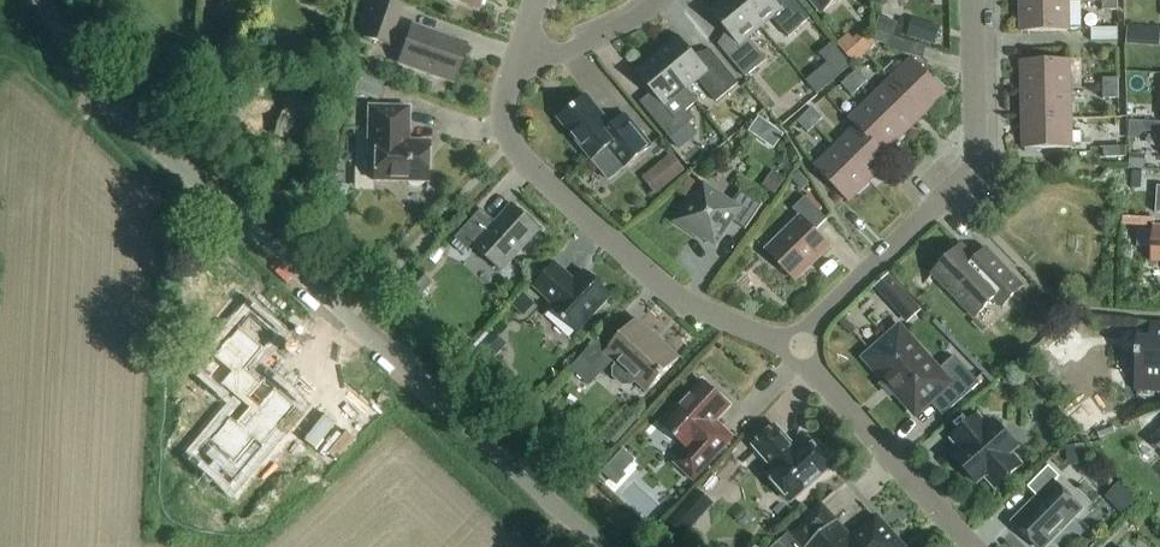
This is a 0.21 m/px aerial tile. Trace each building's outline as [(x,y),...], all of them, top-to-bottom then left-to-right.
[(404,4),(393,0),(375,0),(361,37),(388,47),(404,4)] [(482,0),(449,0),(478,10),(482,0)] [(737,0),(725,0),(710,12),(733,40),(721,49),(746,79),(767,61),(749,40),(761,29),(737,0)] [(761,29),(773,20),(789,39),(810,20),(793,0),(786,0),(778,6),(773,0),(737,0),(761,29)] [(822,15),(840,0),(809,0),(822,15)] [(1103,1),(1103,11),(1119,11),(1118,1),(1103,1)] [(1070,33),(1069,3),(1021,4),(1021,34),(1070,33)] [(876,30),(894,36),(898,23),(880,17),(876,30)] [(942,28),(913,18),(907,36),(936,45),(942,28)] [(453,83),(466,46),(412,27),(399,64),(453,83)] [(1128,27),(1127,40),(1141,41),(1142,27),(1128,27)] [(1092,29),(1092,42),(1119,41),(1119,28),(1092,29)] [(894,36),(876,30),(873,39),(887,44),(886,49),(922,60),(926,46),(894,36)] [(854,64),(876,44),(865,31),(853,42),(844,32),(837,39),(840,42),(837,45),(854,64)] [(679,38),(658,56),(687,91),(699,82),(717,104),(739,85),(715,55),(702,65),(679,38)] [(687,91),(658,56),(636,74),(658,100),(646,110),(671,141),(694,122),(676,101),(687,91)] [(893,80),(926,115),(947,95),(913,60),(893,80)] [(1022,63),(1023,92),(1071,91),(1070,61),(1022,63)] [(829,68),(809,85),(819,97),(840,80),(829,68)] [(850,78),(860,89),(867,82),(857,71),(850,78)] [(377,102),(384,83),(361,74),(354,93),(377,102)] [(860,89),(850,78),(843,85),(853,96),(860,89)] [(1104,79),(1104,89),(1118,89),(1118,79),(1104,79)] [(893,80),(872,100),(906,135),(926,115),(893,80)] [(1118,99),(1118,89),(1104,89),(1104,99),(1118,99)] [(1072,120),(1071,91),(1023,92),(1023,121),(1072,120)] [(624,170),(652,148),(627,117),(612,128),(588,98),(560,120),(593,162),(607,150),(624,170)] [(906,135),(872,100),(850,122),(857,129),(858,127),(885,155),(906,135)] [(374,182),(428,184),(429,143),(408,142),(409,108),(368,108),(367,143),(375,143),(374,182)] [(778,109),(773,113),(782,123),(792,114),(786,108),(778,109)] [(298,158),(316,120),(294,109),(275,148),(298,158)] [(805,116),(815,127),(823,119),(813,109),(805,116)] [(805,116),(798,123),(808,134),(815,127),(805,116)] [(749,132),(760,139),(770,125),(759,117),(749,132)] [(1138,135),(1159,135),(1159,120),(1138,119),(1138,135)] [(1072,120),(1023,121),(1024,151),(1072,150),(1072,120)] [(698,135),(690,126),(672,141),(679,150),(698,135)] [(857,129),(837,148),(870,182),(892,161),(885,155),(858,127),(857,129)] [(1126,147),(1105,147),(1105,158),(1127,158),(1126,147)] [(849,204),(870,182),(837,148),(815,169),(849,204)] [(657,167),(671,183),(686,171),(671,155),(657,167)] [(1146,155),(1131,155),(1130,169),(1145,170),(1146,155)] [(775,174),(764,188),(775,196),(785,181),(775,174)] [(1136,207),(1153,207),(1153,175),(1136,175),(1136,207)] [(746,231),(764,205),(742,191),(733,205),(704,185),(691,206),(688,204),(675,224),(694,237),(696,234),(717,248),(733,223),(746,231)] [(794,281),(829,247),(816,233),(828,221),(806,199),(793,211),(802,220),(768,254),(794,281)] [(503,273),(540,232),(512,207),(496,224),(482,211),(456,240),(471,254),(476,249),(503,273)] [(1002,309),(1024,288),(988,251),(976,262),(962,248),(933,276),(975,319),(994,301),(1002,309)] [(578,335),(611,298),(584,273),(575,283),(556,265),(535,289),(554,306),(551,310),(578,335)] [(399,287),(414,301),(431,283),(416,269),(399,287)] [(523,295),(512,307),(523,317),(534,305),(523,295)] [(274,329),(242,302),(190,363),(223,390),(224,388),(231,395),(186,448),(226,483),(294,403),(254,368),(250,373),(243,367),(274,329)] [(617,321),(582,360),(573,369),(591,385),(613,362),(619,367),(615,371),(615,378),(624,386),(631,386),(635,382),(648,394),(679,360),(637,321),(627,331),(617,321)] [(1159,392),(1159,326),(1152,325),(1152,326),(1154,327),(1153,342),(1140,341),(1140,352),(1137,351),(1136,358),(1139,359),(1137,390),(1159,392)] [(943,417),(980,385),(955,359),(939,373),(900,330),(866,360),(916,416),(931,403),(943,417)] [(475,352),(498,373),(504,366),(495,358),(507,346),(493,332),(475,352)] [(326,471),(368,424),(322,383),(301,406),(323,425),(301,449),(326,471)] [(661,426),(686,449),(673,463),(694,483),(735,439),(717,423),(731,408),(703,383),(679,409),(677,408),(661,426)] [(1121,414),(1082,429),(1085,438),(1125,423),(1121,414)] [(995,490),(1022,466),(1013,455),(1019,450),(995,423),(989,428),(979,417),(952,441),(962,452),(955,458),(978,485),(986,479),(995,490)] [(775,471),(769,477),(772,480),(771,485),(777,492),(782,492),(793,504),(832,469),(808,442),(798,451),(777,428),(754,448),(775,471)] [(1152,443),(1159,452),(1159,435),(1152,443)] [(1067,447),(1069,467),(1087,466),(1085,446),(1067,447)] [(612,464),(603,474),(617,487),(626,477),(612,464)] [(1082,511),(1054,485),(1060,479),(1049,468),(1028,489),(1039,499),(1014,524),(1037,546),(1047,546),(1082,511)] [(1135,497),(1123,484),(1112,494),(1124,507),(1135,497)] [(668,524),(684,539),(715,505),(699,490),(668,524)] [(775,546),(901,546),(886,530),(877,520),(852,543),(820,507),(779,544),(775,546)]
